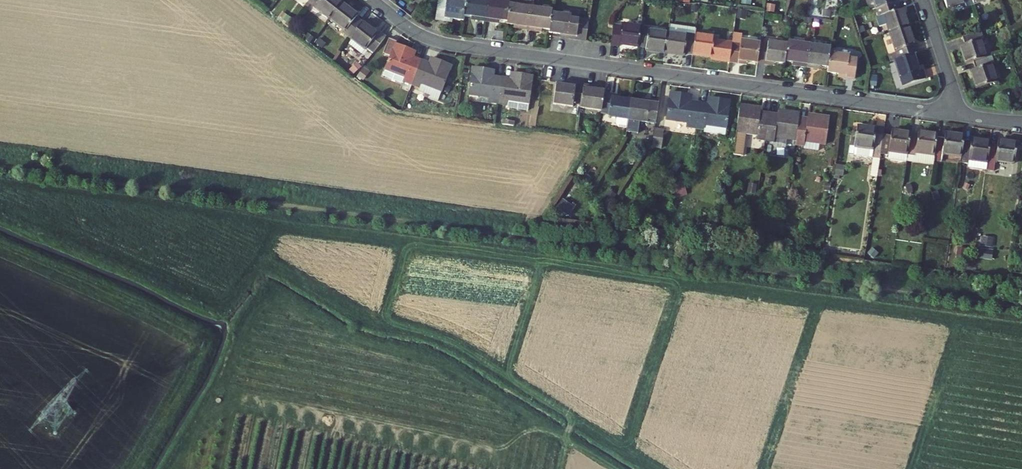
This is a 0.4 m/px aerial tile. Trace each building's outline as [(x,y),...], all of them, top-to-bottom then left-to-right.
[(338,0),(310,0),(308,2),(330,18),(342,3),(338,0)] [(445,18),(464,20),(465,15),(467,1),(462,0),(448,0),(447,1),(441,0),(439,0),(436,20),(445,21),(445,18)] [(465,15),(475,16),(475,19),(486,21),(488,0),(467,0),(467,1),(465,15)] [(486,21),(496,22),(497,19),(507,21),(510,0),(488,0),(486,21)] [(532,1),(523,0),(510,0),(507,21),(507,24),(518,25),(517,28),(528,30),(532,1)] [(877,8),(896,2),(896,0),(875,0),(877,8)] [(885,16),(890,33),(910,27),(904,9),(902,10),(899,1),(896,2),(877,8),(880,17),(885,16)] [(330,18),(346,30),(344,33),(350,37),(362,22),(356,17),(358,15),(342,3),(330,18)] [(553,10),(531,7),(528,30),(539,31),(539,28),(550,30),(553,13),(553,10)] [(589,20),(590,13),(568,10),(568,15),(571,15),(570,17),(575,17),(574,18),(589,20)] [(553,13),(550,30),(550,32),(568,34),(568,38),(586,40),(589,20),(574,18),(575,17),(570,17),(571,15),(568,15),(553,13)] [(380,32),(378,34),(362,22),(350,37),(366,49),(368,47),(374,52),(386,36),(380,32)] [(619,46),(619,43),(639,46),(642,26),(622,24),(621,26),(614,26),(611,45),(619,46)] [(697,28),(670,25),(669,33),(688,35),(688,33),(696,34),(697,28)] [(666,53),(669,33),(649,30),(649,28),(642,26),(639,46),(647,47),(646,50),(666,53)] [(890,33),(897,52),(899,59),(914,54),(918,53),(910,27),(890,33)] [(982,30),(963,36),(965,44),(960,46),(966,64),(974,61),(986,57),(980,39),(984,37),(982,30)] [(669,33),(666,53),(685,55),(686,53),(693,54),(696,34),(688,33),(688,35),(669,33)] [(715,36),(696,34),(693,54),(712,57),(712,59),(720,60),(723,40),(715,39),(715,36)] [(403,81),(413,84),(422,60),(411,56),(413,50),(396,44),(397,41),(389,38),(384,53),(391,55),(384,76),(401,82),(403,81)] [(739,63),(739,60),(758,63),(761,43),(742,41),(742,43),(733,42),(730,62),(739,63)] [(767,64),(767,61),(786,63),(786,61),(788,44),(769,42),(769,44),(761,43),(758,63),(767,64)] [(786,61),(796,62),(796,64),(807,66),(810,45),(789,42),(788,44),(786,61)] [(810,45),(807,66),(818,67),(818,65),(829,66),(831,53),(832,47),(810,45)] [(899,59),(897,52),(890,54),(892,61),(896,60),(899,59)] [(850,55),(831,53),(829,66),(828,72),(848,74),(847,77),(856,78),(858,59),(850,58),(850,55)] [(920,71),(914,54),(899,59),(896,60),(904,86),(927,78),(924,70),(920,71)] [(986,57),(974,61),(977,68),(971,70),(977,89),(998,82),(992,63),(995,62),(993,55),(986,57)] [(433,64),(422,60),(413,84),(421,88),(423,84),(443,91),(452,65),(435,59),(433,64)] [(499,103),(503,77),(491,76),(492,69),(474,67),(470,95),(491,98),(490,102),(499,103)] [(515,79),(503,77),(499,103),(509,104),(508,108),(528,110),(530,108),(534,76),(516,74),(515,79)] [(575,84),(575,86),(556,84),(554,103),(573,106),(573,103),(581,104),(584,85),(575,84)] [(595,87),(584,85),(581,104),(581,107),(603,109),(605,94),(605,90),(595,89),(595,87)] [(687,127),(697,128),(700,102),(688,101),(689,95),(670,92),(667,120),(687,123),(687,127)] [(629,119),(632,100),(612,97),(613,94),(605,94),(603,109),(602,113),(610,114),(610,117),(619,118),(618,123),(621,126),(628,127),(629,119)] [(712,104),(700,102),(697,128),(706,129),(705,132),(726,135),(730,101),(712,99),(712,104)] [(651,100),(651,102),(632,100),(629,119),(648,121),(649,119),(657,120),(660,101),(651,100)] [(741,105),(737,132),(758,134),(757,139),(766,140),(770,115),(758,113),(759,107),(741,105)] [(782,116),(770,115),(766,140),(775,141),(776,136),(797,139),(799,119),(801,112),(783,110),(782,116)] [(811,121),(799,119),(797,139),(796,144),(805,145),(804,148),(817,150),(817,143),(826,144),(830,117),(812,114),(811,121)] [(657,123),(654,141),(663,142),(665,124),(657,123)] [(859,126),(858,132),(855,154),(881,158),(881,153),(884,134),(876,133),(877,128),(859,126)] [(876,133),(884,134),(885,127),(877,126),(877,128),(876,133)] [(889,151),(908,153),(911,136),(911,133),(892,130),(891,135),(884,134),(881,153),(889,154),(889,151)] [(919,137),(911,136),(908,153),(908,160),(934,163),(935,156),(938,137),(938,134),(919,131),(919,137)] [(943,153),(962,156),(964,143),(965,136),(946,133),(946,138),(938,137),(935,156),(943,157),(943,153)] [(964,143),(962,156),(961,162),(969,163),(968,168),(987,171),(988,163),(990,144),(991,142),(972,139),(971,144),(964,143)] [(999,140),(999,145),(990,144),(988,163),(996,164),(996,161),(1015,163),(1018,143),(999,140)] [(562,200),(556,210),(569,218),(575,208),(562,200)] [(992,260),(993,238),(979,237),(978,259),(992,260)]
